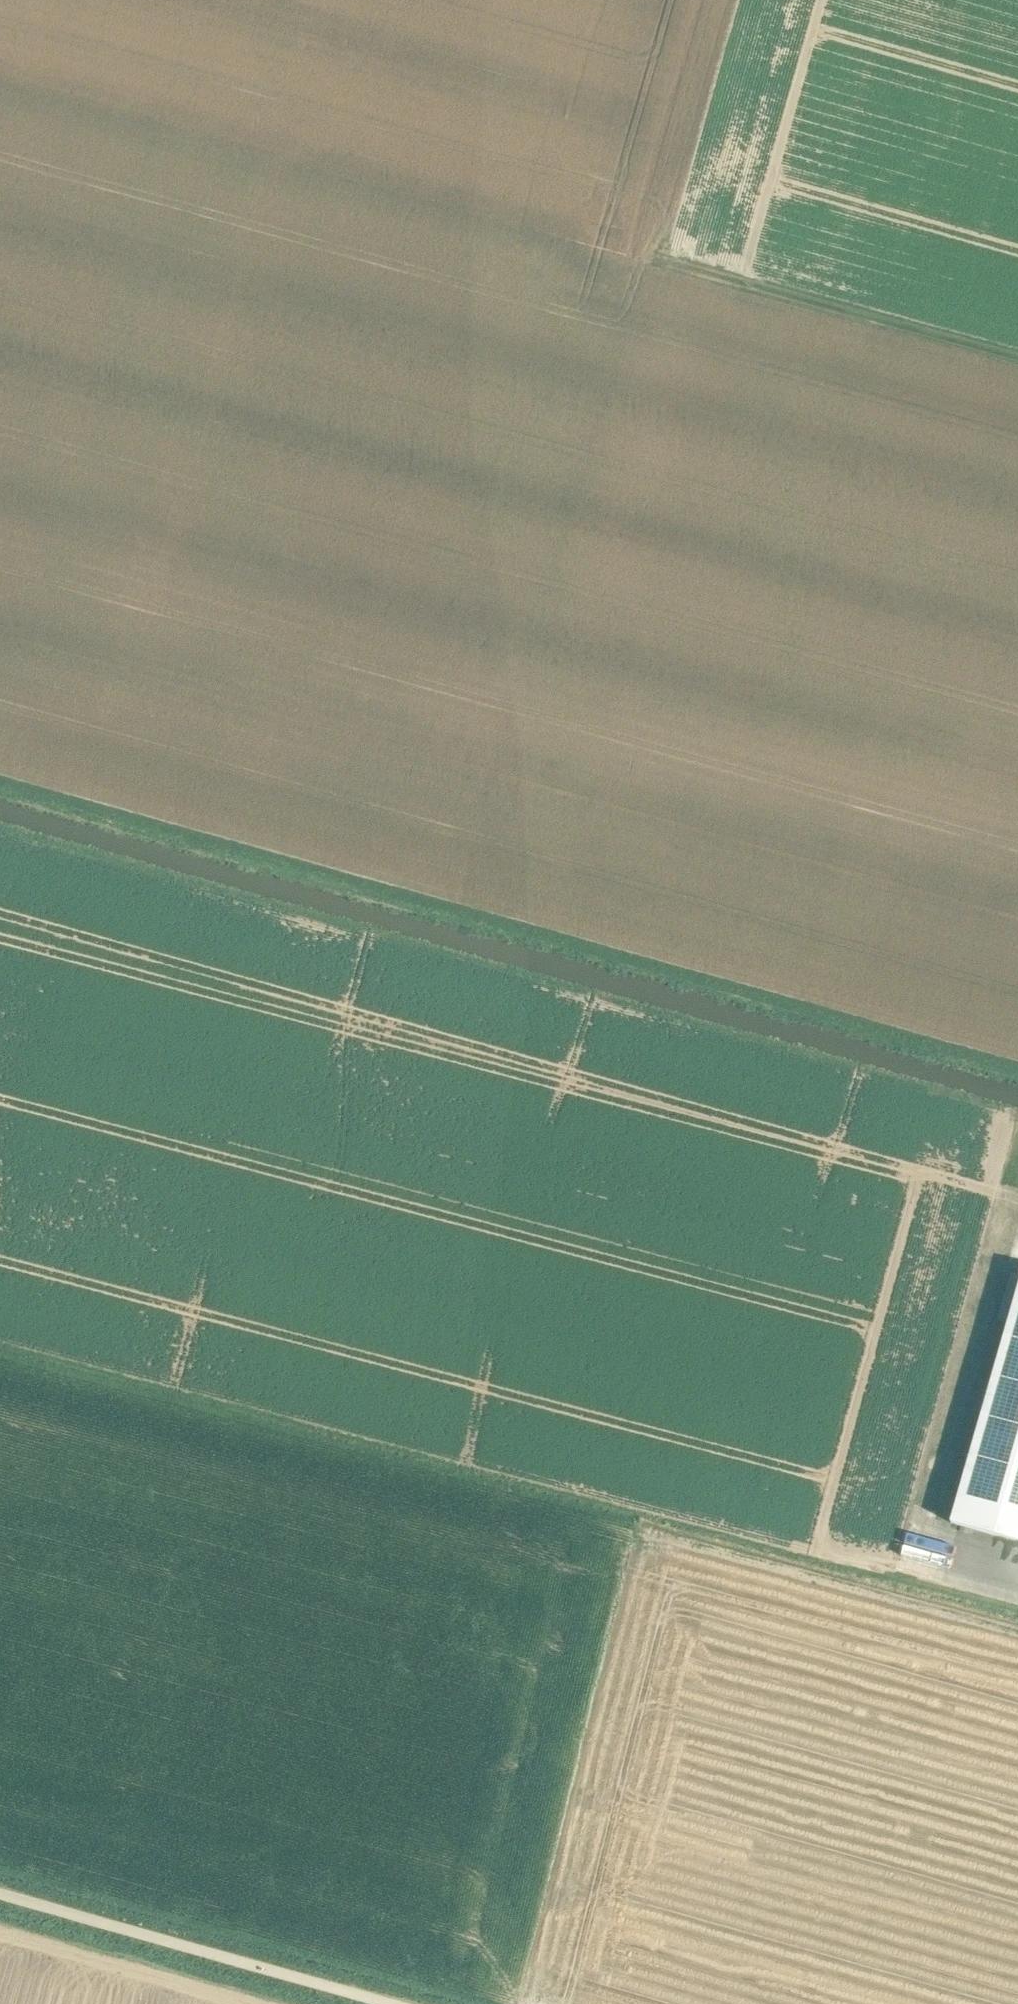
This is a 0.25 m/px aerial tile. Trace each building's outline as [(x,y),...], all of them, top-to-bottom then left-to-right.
[(952,1523),(1017,1542),(1017,1292),(952,1523)]
